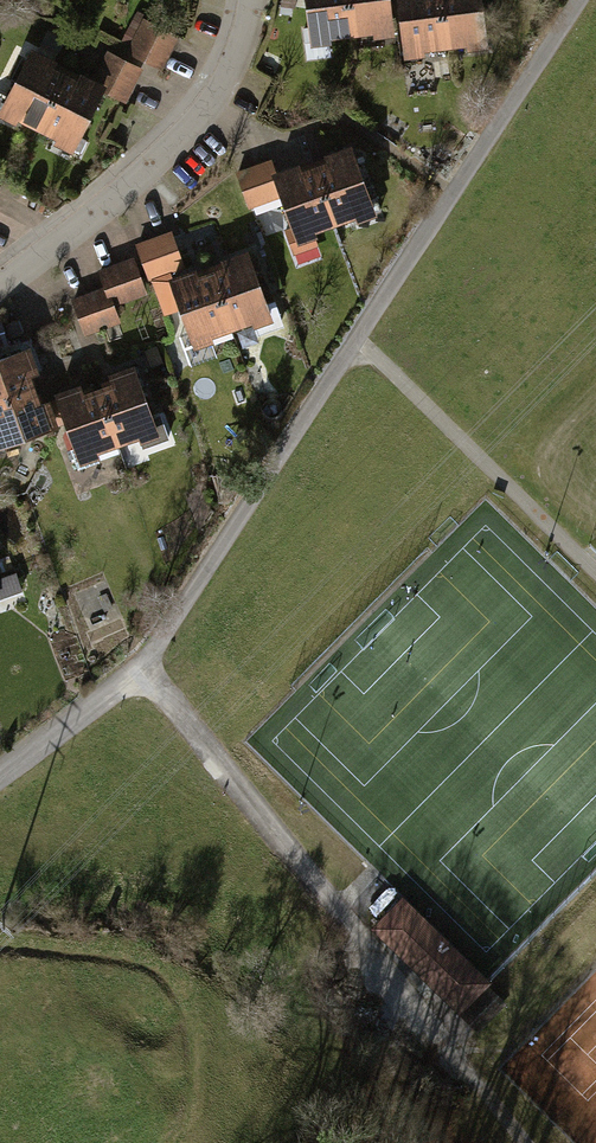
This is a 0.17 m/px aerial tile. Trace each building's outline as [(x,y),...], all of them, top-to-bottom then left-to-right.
[(306,50),(347,46),(343,0),(302,0),(306,50)] [(390,42),(387,0),(343,0),(347,46),(390,42)] [(401,65),(444,61),(439,0),(395,0),(401,65)] [(480,0),(439,0),(444,61),(485,57),(480,0)] [(178,40),(144,25),(127,58),(164,73),(178,40)] [(0,110),(0,117),(33,134),(65,70),(29,52),(0,110)] [(146,75),(107,56),(93,84),(101,87),(98,93),(129,109),(146,75)] [(65,70),(33,134),(69,151),(98,93),(101,87),(93,84),(65,70)] [(377,232),(351,154),(309,167),(335,245),(377,232)] [(236,175),(249,216),(278,207),(269,181),(278,178),(274,163),(236,175)] [(278,178),(269,181),(278,207),(295,259),(335,245),(309,167),(278,178)] [(172,236),(137,248),(150,288),(165,283),(185,277),(172,236)] [(273,335),(247,256),(206,270),(232,349),(273,335)] [(145,301),(131,263),(96,275),(102,292),(106,303),(112,301),(116,311),(145,301)] [(185,277),(165,283),(174,310),(185,342),(191,362),(232,349),(206,270),(185,277)] [(102,292),(71,304),(84,341),(103,335),(122,328),(116,311),(112,301),(106,303),(102,292)] [(41,392),(28,355),(0,364),(0,406),(41,392)] [(161,450),(135,371),(94,385),(120,463),(161,450)] [(94,385),(54,398),(80,477),(120,463),(94,385)] [(54,431),(41,392),(0,406),(0,450),(54,431)] [(506,1002),(429,924),(399,954),(476,1032),(506,1002)]
